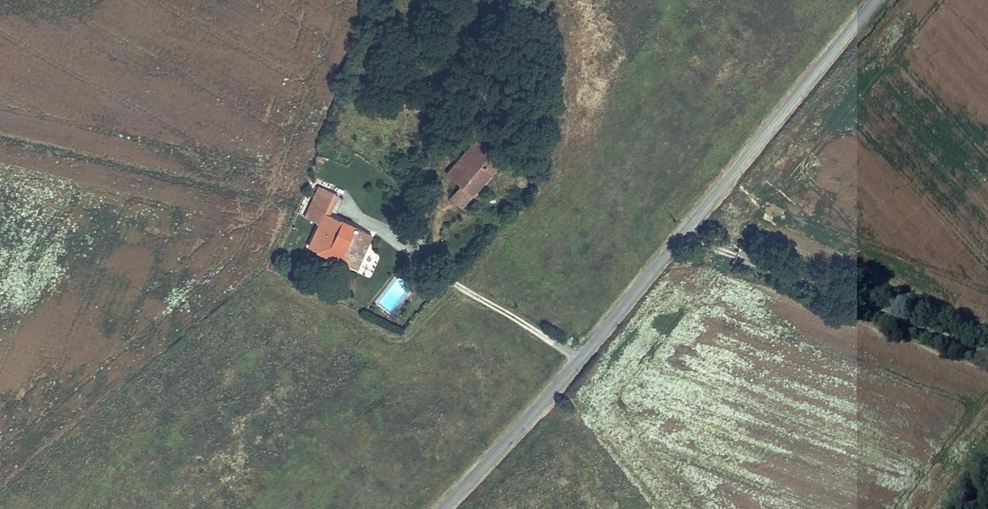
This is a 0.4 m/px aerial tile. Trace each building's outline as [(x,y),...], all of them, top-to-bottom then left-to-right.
[(457,136),(459,138),(467,128),(463,125),(457,120),(449,129),(457,136)] [(467,128),(459,138),(466,143),(474,133),(467,128)] [(474,133),(466,143),(473,149),(458,167),(464,172),(455,183),(461,188),(451,200),(462,210),(501,163),(478,143),(481,140),(474,133)] [(464,172),(458,167),(448,178),(455,183),(464,172)] [(357,271),(373,235),(326,214),(310,249),(357,271)] [(434,276),(425,270),(421,277),(430,283),(434,276)]
